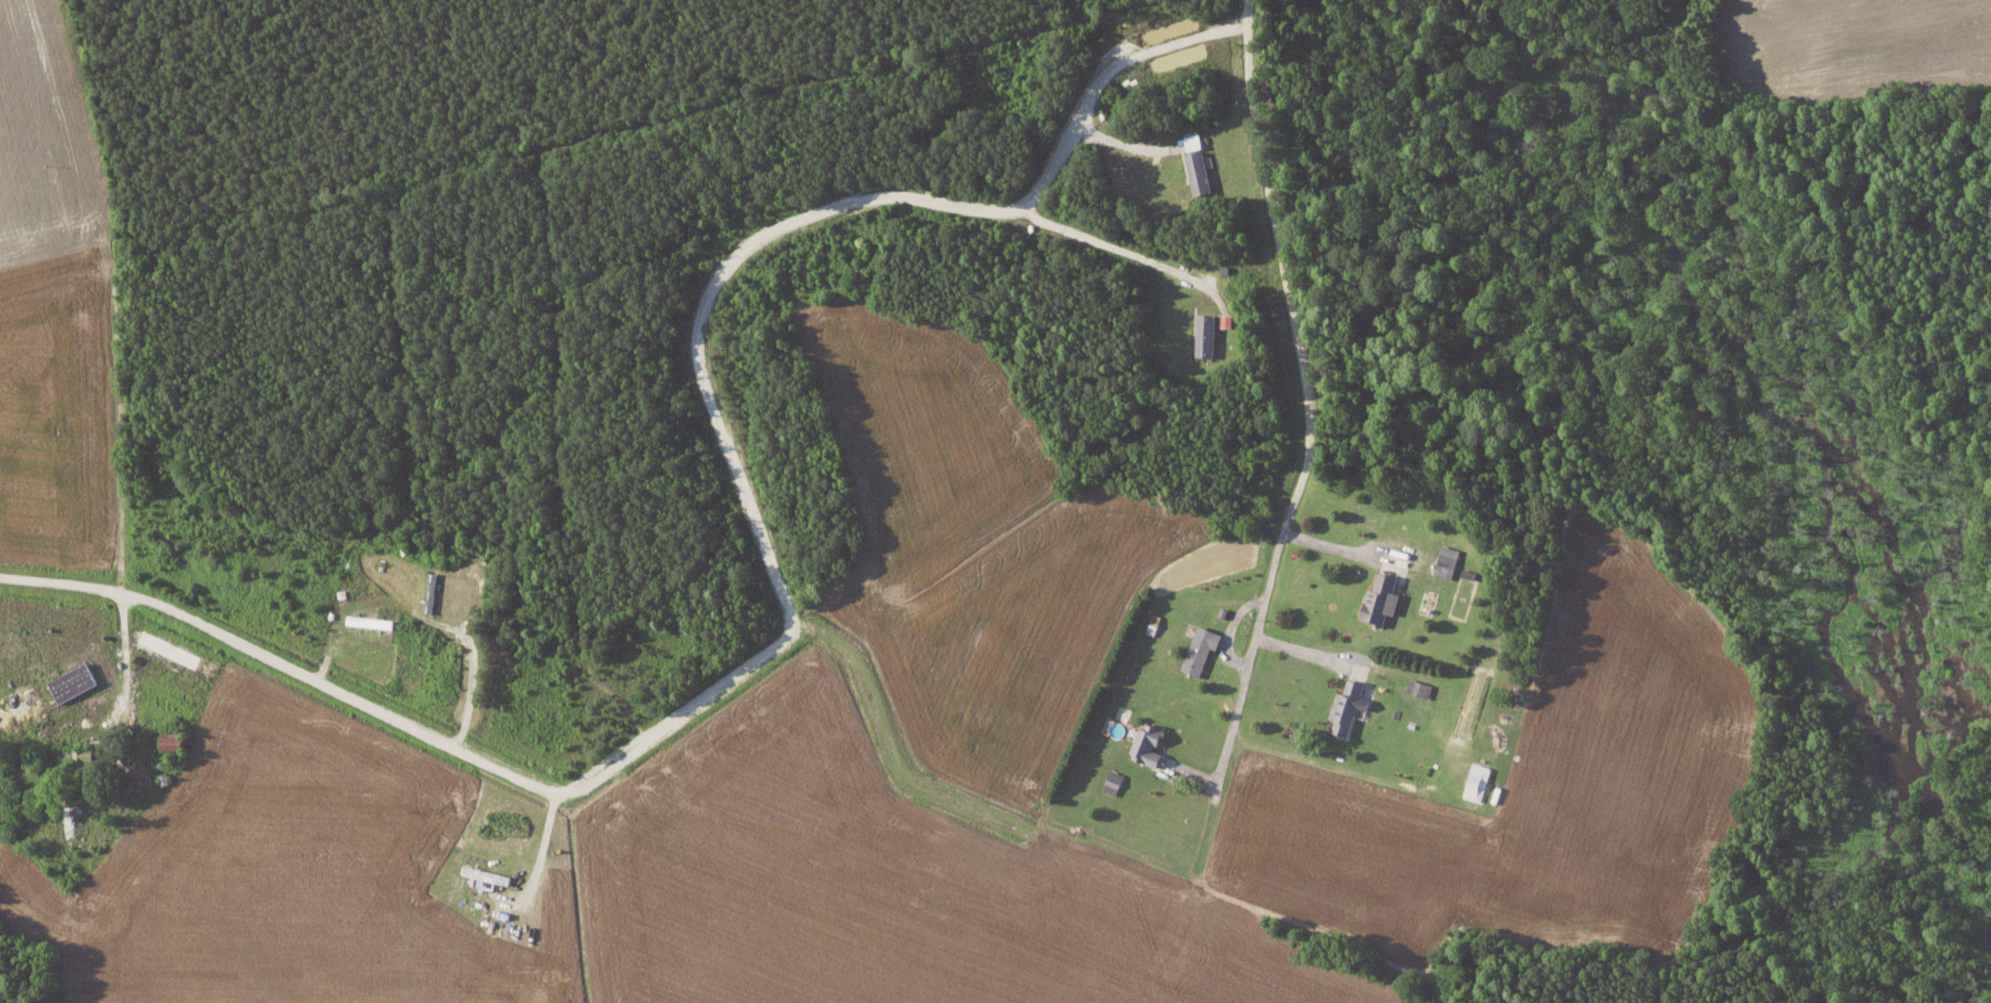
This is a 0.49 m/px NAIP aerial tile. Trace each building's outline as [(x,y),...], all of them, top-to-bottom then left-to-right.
[(1215,192),(1205,149),(1187,154),(1197,197),(1215,192)] [(1217,313),(1199,312),(1198,355),(1216,356),(1217,313)] [(1451,566),(1457,568),(1462,549),(1444,544),(1439,563),(1450,566),(1451,566)] [(1386,625),(1390,612),(1395,614),(1408,568),(1381,560),(1365,619),(1386,625)] [(348,623),(395,630),(396,620),(349,613),(348,623)] [(1183,668),(1202,675),(1214,645),(1220,647),(1225,634),(1201,624),(1183,668)] [(51,678),(60,701),(100,685),(91,662),(51,678)] [(1367,682),(1349,677),(1346,692),(1339,691),(1332,718),(1337,719),(1334,731),(1352,736),(1359,707),(1371,710),(1373,699),(1363,696),(1367,682)] [(1168,728),(1145,721),(1133,757),(1161,766),(1166,751),(1161,750),(1168,728)] [(165,749),(188,749),(188,735),(165,735),(165,749)] [(1465,796),(1484,801),(1492,766),(1474,762),(1465,796)] [(75,835),(74,799),(65,799),(66,835),(75,835)] [(495,889),(497,882),(511,885),(513,875),(465,865),(463,874),(478,877),(476,885),(495,889)]
